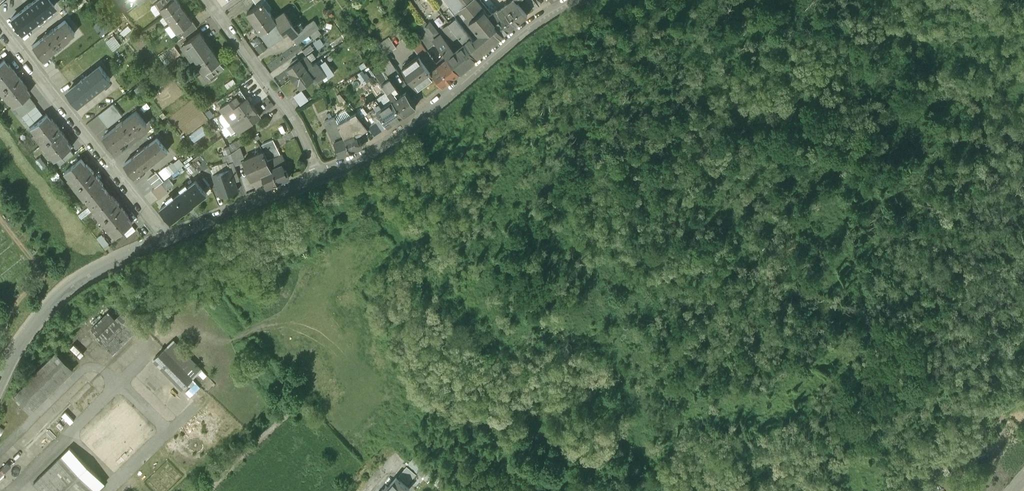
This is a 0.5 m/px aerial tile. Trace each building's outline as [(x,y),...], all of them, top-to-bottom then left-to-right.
[(30,3),(24,7),(24,8),(11,18),(21,31),(32,22),(33,23),(42,15),(53,6),(49,0),(34,0),(30,3)] [(156,3),(165,16),(180,5),(176,0),(161,0),(160,1),(156,3)] [(257,5),(262,2),(268,10),(271,8),(265,0),(254,0),(257,5)] [(476,0),(446,0),(456,14),(455,15),(470,34),(475,30),(470,22),(485,11),(478,3),(476,0)] [(257,5),(247,13),(256,26),(271,15),(268,10),(262,2),(257,5)] [(180,5),(165,16),(177,32),(179,30),(191,21),(180,5)] [(516,8),(515,7),(513,8),(514,10),(506,16),(516,29),(527,20),(517,8),(516,8)] [(490,18),(485,11),(470,22),(475,30),(481,37),(474,43),(456,21),(450,25),(460,38),(461,39),(466,45),(478,59),(507,36),(492,17),(490,18)] [(283,12),(274,18),(271,15),(256,26),(269,44),(287,31),(291,37),(298,32),(293,25),(283,12)] [(504,12),(500,15),(498,13),(492,17),(507,36),(516,29),(506,16),(504,12)] [(53,28),(43,36),(32,45),(42,58),(55,48),(62,43),(61,43),(74,32),(64,20),(53,29),(53,28)] [(191,21),(179,30),(184,37),(196,28),(191,21)] [(303,28),(298,22),(293,25),(298,32),(291,37),(296,44),(312,33),(307,25),(303,28)] [(460,38),(450,25),(445,29),(455,42),(460,38)] [(200,33),(182,46),(191,60),(195,58),(200,65),(215,54),(200,33)] [(466,45),(453,55),(450,51),(453,49),(440,33),(438,34),(440,38),(434,42),(441,51),(445,55),(448,59),(460,74),(478,59),(466,45)] [(384,50),(393,44),(388,37),(380,43),(384,50)] [(429,56),(421,44),(415,49),(421,57),(428,67),(434,63),(434,62),(430,55),(429,56)] [(311,45),(303,51),(306,55),(313,50),(311,45)] [(215,54),(200,65),(202,68),(198,70),(207,82),(212,79),(214,78),(212,75),(216,72),(221,69),(223,72),(225,70),(220,62),(215,54)] [(306,56),(300,61),(300,60),(287,69),(294,78),(312,65),(306,56)] [(421,57),(420,58),(420,59),(404,71),(404,70),(403,71),(418,90),(436,77),(428,67),(421,57)] [(9,64),(8,65),(3,59),(0,62),(0,91),(7,100),(8,99),(12,104),(27,93),(29,92),(24,86),(25,85),(9,64)] [(448,59),(438,68),(434,63),(428,67),(436,77),(443,87),(460,74),(448,59)] [(316,63),(313,65),(312,65),(294,78),(301,88),(313,80),(315,82),(325,75),(316,63)] [(87,75),(80,80),(81,81),(68,91),(78,104),(89,95),(90,95),(99,88),(99,87),(110,78),(100,65),(87,76),(87,75)] [(221,80),(216,72),(212,75),(214,78),(212,79),(215,84),(221,80)] [(395,94),(387,83),(385,84),(387,86),(383,89),(392,103),(393,104),(398,100),(394,95),(395,94)] [(238,87),(229,94),(232,98),(232,99),(235,96),(241,92),(238,87)] [(301,89),(293,94),(298,104),(307,99),(301,89)] [(27,93),(12,104),(21,115),(35,104),(27,93)] [(398,100),(393,104),(403,118),(415,109),(405,95),(398,100)] [(232,98),(220,107),(231,123),(253,108),(246,98),(240,102),(235,96),(232,99),(232,98)] [(392,103),(377,113),(382,121),(387,128),(403,118),(393,104),(392,103)] [(253,108),(231,123),(238,133),(260,118),(253,108)] [(136,111),(123,121),(122,121),(116,126),(103,137),(113,149),(125,140),(125,141),(135,134),(134,133),(146,124),(136,111)] [(373,112),(360,121),(367,131),(382,121),(377,113),(375,115),(373,112)] [(68,139),(51,118),(50,119),(46,114),(30,127),(34,132),(33,133),(49,154),(50,153),(55,159),(71,146),(67,140),(68,139)] [(355,115),(338,125),(341,134),(345,141),(351,156),(358,153),(357,152),(362,149),(359,143),(357,144),(355,139),(360,136),(352,126),(360,121),(355,115)] [(188,133),(202,124),(197,116),(183,125),(188,133)] [(367,131),(360,121),(352,126),(360,136),(367,131)] [(202,126),(189,135),(194,143),(208,133),(202,126)] [(341,134),(338,135),(339,138),(337,139),(339,141),(336,142),(337,145),(345,141),(341,134)] [(157,138),(145,147),(145,146),(135,154),(136,155),(124,163),(134,176),(147,166),(148,167),(154,162),(154,161),(167,151),(157,138)] [(337,145),(334,146),(337,152),(335,152),(338,159),(342,158),(343,159),(351,156),(345,141),(337,145)] [(272,142),(262,146),(265,154),(275,149),(272,142)] [(263,154),(243,163),(251,182),(261,178),(263,182),(262,183),(265,190),(269,188),(270,189),(277,186),(267,163),(263,154)] [(81,159),(65,171),(69,177),(68,178),(84,199),(86,198),(90,204),(106,191),(102,185),(103,184),(87,164),(85,164),(81,159)] [(278,169),(274,160),(267,163),(277,186),(285,182),(288,180),(285,173),(284,174),(281,167),(278,169)] [(239,180),(233,163),(228,165),(229,170),(233,182),(239,180)] [(229,170),(213,175),(221,198),(237,193),(233,182),(229,170)] [(196,182),(181,193),(174,198),(175,198),(160,209),(170,222),(183,212),(184,213),(193,205),(206,195),(196,182)] [(111,197),(106,191),(90,204),(95,210),(93,211),(110,231),(111,230),(115,236),(132,223),(127,218),(128,217),(112,196),(111,197)] [(117,318),(112,312),(109,315),(107,313),(93,327),(100,334),(99,335),(114,351),(143,323),(128,308),(117,318)] [(201,369),(173,340),(154,359),(182,388),(201,369)] [(57,351),(13,394),(30,411),(74,368),(57,351)] [(74,405),(67,408),(51,425),(60,434),(81,413),(80,411),(98,392),(92,387),(74,405)] [(123,401),(73,450),(105,482),(155,433),(123,401)] [(70,446),(33,481),(43,490),(95,490),(105,482),(73,450),(70,446)] [(131,490),(148,490),(156,483),(148,476),(140,484),(139,483),(131,490)] [(409,490),(397,479),(388,488),(386,486),(382,490),(383,490),(408,490),(409,490)]
